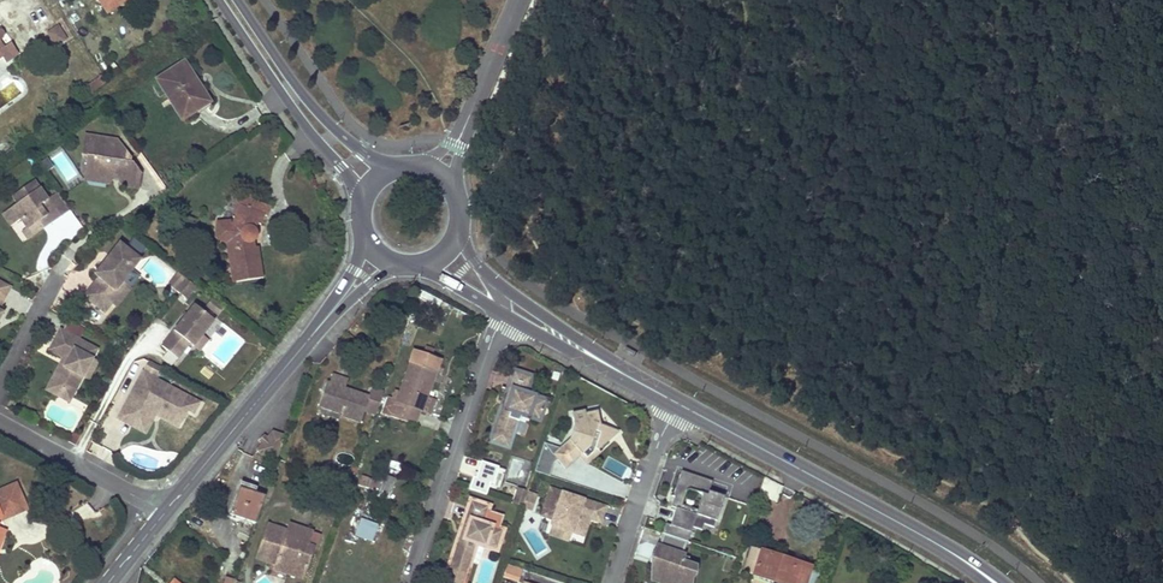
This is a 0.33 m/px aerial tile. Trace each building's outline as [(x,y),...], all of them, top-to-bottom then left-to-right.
[(107,12),(125,0),(100,0),(107,12)] [(59,25),(48,31),(56,44),(67,37),(59,25)] [(4,55),(8,60),(27,47),(19,36),(6,46),(0,38),(4,36),(4,29),(0,28),(0,58),(4,55)] [(184,117),(206,103),(190,77),(193,75),(183,60),(156,78),(168,97),(170,96),(184,117)] [(84,84),(88,92),(104,80),(101,74),(84,84)] [(124,152),(116,141),(85,136),(82,156),(88,157),(85,174),(113,178),(114,173),(120,174),(119,179),(119,181),(122,186),(137,188),(140,173),(131,172),(132,163),(123,161),(124,152)] [(131,172),(140,173),(132,163),(131,172)] [(113,178),(85,174),(84,181),(106,184),(113,178)] [(51,224),(61,217),(49,200),(48,201),(34,182),(13,197),(18,205),(9,212),(17,224),(21,221),(29,232),(33,237),(44,229),(40,223),(47,218),(51,224)] [(61,217),(70,211),(58,194),(49,200),(61,217)] [(249,208),(253,199),(240,195),(234,211),(237,212),(240,204),(249,208)] [(257,232),(255,228),(258,223),(261,224),(265,214),(268,216),(271,207),(253,199),(249,208),(240,204),(237,212),(233,223),(220,224),(220,236),(230,241),(237,281),(263,277),(258,246),(255,247),(254,239),(256,238),(257,235),(257,232)] [(12,227),(17,224),(9,212),(4,216),(12,227)] [(47,218),(40,223),(44,229),(51,224),(47,218)] [(29,240),(33,237),(29,232),(25,235),(29,240)] [(104,262),(94,275),(98,278),(83,297),(105,314),(113,304),(106,298),(113,289),(116,292),(124,282),(141,260),(119,242),(109,256),(112,258),(108,264),(104,262)] [(104,262),(108,264),(112,258),(109,256),(104,262)] [(176,290),(186,279),(179,273),(169,285),(176,290)] [(106,298),(113,304),(116,307),(131,287),(124,282),(116,292),(113,289),(106,298)] [(5,296),(10,288),(0,283),(0,293),(5,296)] [(194,308),(161,348),(177,360),(188,347),(195,338),(199,341),(202,337),(213,324),(194,308)] [(59,330),(48,351),(62,358),(67,361),(63,367),(59,365),(47,386),(60,394),(63,389),(72,394),(81,378),(91,359),(96,350),(59,330)] [(208,342),(202,337),(199,341),(195,338),(188,347),(198,355),(208,342)] [(440,359),(431,356),(434,350),(426,347),(423,354),(414,351),(397,400),(392,414),(392,415),(415,423),(420,409),(424,395),(427,396),(440,359)] [(67,361),(62,358),(59,365),(63,367),(67,361)] [(97,362),(91,359),(81,378),(87,381),(97,362)] [(488,438),(505,443),(508,436),(511,437),(517,419),(507,416),(509,408),(519,411),(535,416),(540,399),(529,395),(530,390),(522,388),(527,374),(510,369),(500,402),(495,401),(490,419),(494,420),(488,438)] [(334,371),(331,379),(346,384),(348,376),(334,371)] [(142,374),(121,412),(143,424),(149,413),(155,417),(160,407),(166,410),(163,416),(180,425),(187,413),(193,416),(199,405),(142,374)] [(328,391),(324,389),(320,401),(344,409),(343,412),(362,418),(371,393),(346,384),(331,379),(328,391)] [(60,394),(47,386),(44,390),(67,403),(72,394),(63,389),(60,394)] [(376,415),(385,392),(374,388),(366,411),(376,415)] [(432,413),(437,399),(427,396),(424,395),(420,409),(432,413)] [(384,411),(392,414),(397,400),(388,397),(384,411)] [(160,407),(155,417),(178,429),(180,425),(163,416),(166,410),(160,407)] [(517,419),(519,411),(509,408),(507,416),(517,419)] [(551,454),(564,468),(580,453),(587,447),(595,450),(608,440),(612,430),(598,425),(596,411),(584,413),(583,410),(571,412),(573,424),(568,439),(551,454)] [(121,412),(117,420),(145,435),(155,417),(149,413),(143,424),(121,412)] [(612,430),(608,440),(617,432),(612,430)] [(263,455),(278,460),(285,437),(272,433),(266,440),(263,444),(258,450),(263,455)] [(580,453),(585,459),(595,450),(587,447),(580,453)] [(608,458),(603,468),(622,478),(628,468),(608,458)] [(503,469),(482,462),(477,477),(474,476),(470,490),(487,495),(491,484),(498,486),(503,469)] [(710,479),(698,476),(697,480),(688,477),(689,473),(679,469),(671,494),(672,495),(669,505),(674,507),(668,523),(663,522),(660,532),(685,540),(690,525),(700,528),(702,523),(704,517),(713,520),(722,495),(706,490),(710,479)] [(396,475),(380,470),(377,478),(373,489),(390,495),(396,475)] [(377,478),(361,472),(357,484),(373,489),(377,478)] [(777,501),(783,485),(764,475),(758,494),(777,501)] [(1,516),(3,519),(25,508),(13,484),(0,489),(0,516),(1,516)] [(572,531),(580,533),(584,521),(578,520),(580,514),(586,516),(597,520),(602,506),(548,487),(539,513),(551,517),(549,523),(553,524),(549,533),(569,540),(572,531)] [(231,514),(243,519),(256,523),(265,497),(240,488),(231,514)] [(510,504),(519,507),(520,504),(523,494),(523,492),(515,489),(510,504)] [(520,504),(530,507),(533,498),(523,494),(520,504)] [(498,530),(486,525),(487,522),(480,519),(484,505),(468,499),(457,533),(453,532),(447,550),(451,551),(446,568),(463,573),(466,565),(469,566),(474,550),(464,547),(466,539),(476,542),(492,548),(498,530)] [(89,503),(77,508),(82,521),(95,515),(89,503)] [(713,520),(704,517),(702,523),(711,526),(713,520)] [(379,523),(361,518),(356,535),(374,540),(379,523)] [(274,568),(297,575),(301,564),(306,566),(310,554),(305,552),(307,544),(312,530),(290,523),(287,530),(269,523),(258,553),(277,560),(276,563),(274,568)] [(533,528),(523,534),(535,555),(545,549),(533,528)] [(660,532),(650,563),(653,564),(649,578),(659,581),(659,582),(679,582),(682,574),(687,576),(689,574),(691,571),(692,568),(691,565),(691,564),(686,562),(688,556),(681,553),(685,540),(660,532)] [(476,542),(466,539),(464,547),(474,550),(476,542)] [(305,552),(310,554),(313,546),(307,544),(305,552)] [(795,563),(780,558),(781,556),(751,546),(743,571),(780,582),(804,582),(809,567),(795,563)] [(277,560),(258,553),(257,557),(276,563),(277,560)] [(297,575),(302,577),(306,566),(301,564),(297,575)] [(522,570),(509,565),(505,575),(518,580),(522,570)] [(679,582),(687,582),(687,576),(682,574),(679,582)]
